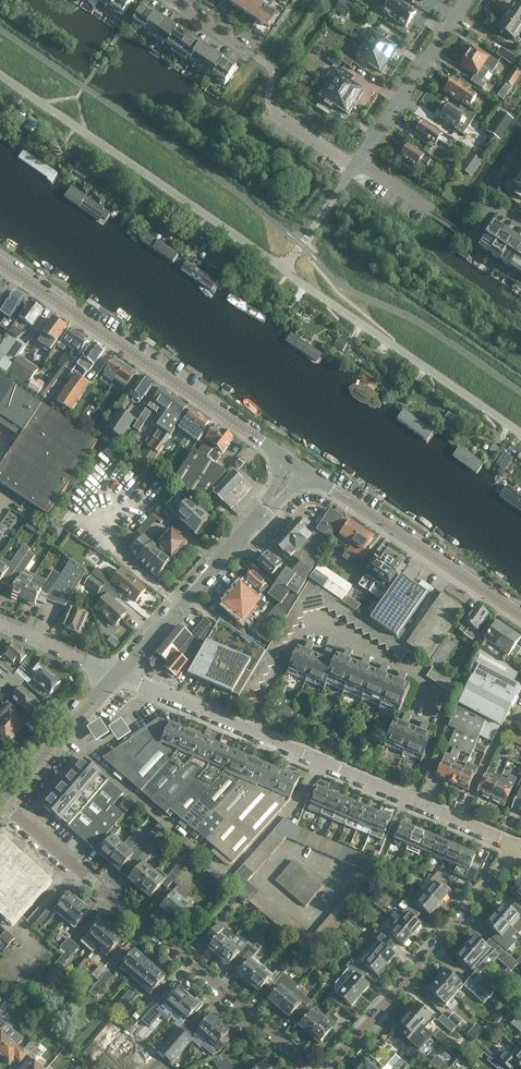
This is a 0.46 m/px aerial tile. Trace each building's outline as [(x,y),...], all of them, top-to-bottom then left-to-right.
[(117,0),(101,0),(99,2),(106,7),(108,5),(112,8),(117,0)] [(132,3),(133,3),(135,0),(117,0),(112,8),(116,11),(115,13),(122,18),(132,3)] [(239,0),(222,0),(218,6),(218,7),(218,6),(230,14),(239,0)] [(254,3),(255,1),(255,0),(254,2),(251,0),(239,0),(230,14),(241,22),(254,3)] [(335,10),(346,17),(353,7),(342,0),(335,10)] [(399,0),(391,0),(383,12),(407,28),(417,13),(398,1),(399,0)] [(252,29),(265,10),(266,8),(265,10),(255,1),(254,3),(241,22),(252,29)] [(520,8),(516,4),(507,17),(520,26),(520,8)] [(146,31),(156,16),(157,15),(150,10),(150,9),(145,5),(142,9),(143,10),(133,25),(140,29),(140,30),(142,28),(146,31)] [(264,37),(277,18),(266,8),(265,10),(252,29),(264,37)] [(156,40),(169,21),(164,19),(157,15),(156,16),(146,31),(150,34),(149,36),(156,40)] [(507,17),(499,30),(500,31),(500,32),(505,35),(506,34),(515,41),(519,34),(520,35),(520,26),(507,17)] [(169,46),(178,31),(180,30),(172,25),(173,24),(169,21),(156,40),(163,45),(164,43),(169,46)] [(179,55),(191,37),(187,34),(180,30),(178,31),(169,46),(173,49),(172,51),(179,55)] [(371,33),(363,45),(388,61),(390,57),(392,58),(392,57),(397,51),(395,50),(384,43),(388,37),(377,30),(374,35),(371,33)] [(192,61),(201,47),(202,45),(195,40),(196,40),(191,37),(179,55),(186,60),(185,60),(186,60),(187,59),(192,61)] [(202,71),(214,52),(210,49),(210,50),(202,45),(201,47),(192,61),(196,64),(194,66),(195,66),(202,71)] [(388,61),(363,45),(356,56),(359,58),(355,63),(366,70),(370,65),(380,72),(382,73),(387,66),(386,66),(385,65),(388,61)] [(497,53),(517,67),(520,61),(520,59),(502,46),(497,53)] [(498,63),(489,58),(474,47),(467,56),(483,67),(492,73),(498,63)] [(214,77),(224,62),(225,60),(218,55),(219,55),(214,52),(202,71),(208,75),(209,76),(210,74),(214,77)] [(492,73),(483,67),(467,56),(461,66),(483,80),(489,72),(493,75),(492,73)] [(225,86),(235,71),(236,72),(238,68),(233,64),(232,65),(225,60),(224,62),(214,77),(219,79),(217,81),(218,82),(218,81),(225,86)] [(333,72),(326,83),(354,102),(357,98),(359,99),(363,92),(362,91),(350,84),(354,78),(341,70),(338,75),(333,72)] [(465,99),(470,91),(453,81),(445,92),(468,108),(471,103),(465,99)] [(354,102),(326,83),(326,84),(330,86),(322,97),(323,98),(319,103),(323,106),(332,112),(335,106),(349,115),(353,108),(351,106),(354,102)] [(509,95),(514,88),(507,83),(502,91),(509,95)] [(264,112),(266,108),(261,105),(254,116),(255,117),(259,119),(261,116),(264,112)] [(465,126),(473,115),(466,110),(463,114),(449,105),(441,118),(457,129),(461,123),(465,126)] [(20,125),(26,117),(18,112),(13,120),(20,125)] [(31,133),(39,122),(29,115),(22,126),(25,128),(24,129),(31,133)] [(451,142),(423,123),(417,133),(431,142),(434,137),(448,147),(451,142)] [(431,160),(417,151),(418,149),(414,146),(413,148),(408,146),(405,151),(403,151),(401,154),(402,156),(401,157),(417,168),(421,161),(428,166),(431,160)] [(58,174),(23,150),(17,158),(53,182),(58,174)] [(470,175),(480,160),(470,153),(460,168),(470,175)] [(113,210),(74,184),(66,196),(104,222),(113,210)] [(491,255),(505,232),(495,225),(486,237),(480,247),(491,255)] [(178,256),(143,231),(138,238),(173,263),(178,256)] [(501,261),(516,239),(505,232),(491,255),(501,261)] [(520,254),(520,243),(516,239),(501,261),(511,268),(520,254)] [(511,268),(520,275),(520,254),(511,268)] [(218,283),(186,262),(180,271),(212,291),(218,283)] [(9,291),(0,284),(0,304),(9,291)] [(16,293),(1,315),(6,318),(0,327),(0,328),(9,334),(16,323),(11,320),(26,299),(16,293)] [(269,318),(235,295),(234,295),(233,294),(232,294),(231,294),(230,295),(229,295),(229,296),(228,296),(228,297),(228,298),(227,298),(228,300),(228,301),(229,302),(230,303),(265,324),(269,318)] [(293,313),(297,305),(289,300),(285,308),(293,313)] [(32,327),(43,312),(30,304),(20,319),(32,327)] [(301,318),(306,311),(298,306),(293,313),(301,318)] [(53,320),(44,334),(38,342),(51,351),(66,329),(53,320)] [(71,330),(62,343),(60,341),(57,346),(59,347),(58,348),(64,352),(68,347),(70,348),(79,336),(71,330)] [(0,348),(0,368),(8,374),(20,356),(26,346),(9,334),(0,348)] [(323,355),(292,334),(286,342),(317,363),(323,355)] [(88,342),(79,336),(70,348),(74,351),(70,357),(75,360),(79,354),(88,342)] [(343,352),(348,344),(338,339),(334,346),(343,352)] [(92,344),(79,363),(78,366),(88,373),(103,351),(92,344)] [(372,351),(366,346),(365,346),(364,347),(360,352),(367,357),(371,352),(372,351)] [(39,370),(20,356),(8,374),(27,387),(39,370)] [(104,374),(115,382),(126,367),(114,359),(104,374)] [(44,387),(45,388),(39,396),(43,398),(49,390),(50,391),(65,371),(58,366),(44,387)] [(138,375),(126,367),(115,382),(113,386),(122,393),(123,391),(126,392),(127,391),(129,393),(140,378),(137,376),(138,375)] [(71,412),(89,385),(75,375),(56,402),(71,412)] [(387,398),(355,376),(349,384),(381,406),(387,398)] [(0,469),(0,484),(48,517),(98,443),(43,406),(42,407),(14,388),(15,387),(0,377),(0,416),(24,433),(0,469)] [(152,386),(143,380),(140,378),(129,393),(130,393),(131,394),(120,410),(106,431),(121,440),(134,420),(127,415),(134,404),(137,406),(138,405),(139,405),(144,398),(145,398),(151,389),(150,388),(152,386)] [(28,390),(38,397),(43,389),(33,382),(28,390)] [(161,417),(174,397),(162,389),(152,402),(148,408),(161,417)] [(178,420),(187,406),(174,397),(161,417),(163,419),(157,427),(160,429),(147,447),(137,461),(148,469),(181,422),(178,420)] [(139,433),(143,428),(152,413),(146,410),(134,429),(139,433)] [(178,430),(182,433),(187,435),(201,416),(193,410),(183,424),(183,423),(178,430)] [(435,433),(405,410),(397,421),(428,443),(435,433)] [(450,431),(458,420),(448,413),(440,424),(450,431)] [(209,421),(201,416),(187,435),(192,438),(198,442),(191,451),(194,453),(196,455),(204,444),(199,440),(204,434),(202,432),(209,421)] [(217,427),(204,444),(196,455),(194,453),(175,482),(206,502),(216,487),(225,474),(206,461),(212,452),(217,450),(222,454),(233,439),(217,427)] [(496,455),(500,449),(493,445),(489,451),(496,455)] [(485,465),(460,447),(453,457),(478,474),(485,465)] [(505,467),(512,456),(504,451),(497,462),(505,467)] [(240,458),(235,465),(240,469),(245,462),(240,458)] [(157,459),(149,472),(156,476),(164,464),(157,459)] [(223,503),(232,511),(251,490),(233,474),(214,495),(223,503)] [(154,484),(147,494),(159,503),(167,493),(154,484)] [(508,486),(500,498),(520,513),(520,495),(508,486)] [(209,520),(179,494),(171,504),(165,499),(156,510),(171,524),(176,518),(196,535),(209,520)] [(151,515),(156,520),(161,524),(165,519),(155,510),(151,515)] [(331,510),(317,531),(330,539),(344,519),(331,510)] [(298,523),(287,535),(277,547),(285,554),(286,554),(292,560),(294,558),(302,548),(303,548),(319,562),(330,541),(326,538),(324,541),(315,534),(313,537),(306,531),(307,530),(298,523)] [(339,529),(331,539),(337,544),(338,543),(349,550),(352,545),(353,545),(363,531),(351,523),(344,533),(339,529)] [(171,529),(161,541),(177,555),(187,544),(171,529)] [(349,550),(347,552),(362,562),(372,547),(371,549),(369,547),(374,539),(363,531),(353,545),(352,545),(349,550)] [(177,555),(161,541),(155,547),(151,544),(144,538),(143,537),(141,535),(137,539),(167,566),(177,555)] [(167,566),(137,539),(136,541),(139,543),(131,553),(138,559),(137,560),(157,577),(167,566)] [(11,565),(17,569),(30,550),(24,546),(11,565)] [(303,548),(302,548),(294,558),(301,565),(292,575),(287,571),(276,587),(284,588),(297,597),(306,584),(319,562),(303,548)] [(30,550),(17,569),(5,585),(13,589),(10,595),(12,595),(11,596),(16,599),(17,598),(22,600),(31,581),(26,578),(26,579),(20,576),(22,572),(24,574),(35,557),(29,553),(31,550),(30,550)] [(373,588),(393,558),(383,552),(377,561),(376,560),(362,581),(373,588)] [(282,568),(273,559),(267,553),(259,562),(260,563),(259,564),(273,578),(282,568)] [(0,560),(0,582),(9,570),(2,566),(6,561),(1,558),(0,560)] [(402,564),(393,558),(373,588),(384,595),(397,575),(396,574),(402,564)] [(60,580),(59,579),(47,599),(66,607),(81,582),(82,581),(87,572),(72,560),(60,580)] [(352,587),(321,565),(311,580),(343,602),(352,587)] [(146,591),(121,571),(113,581),(98,568),(92,575),(104,585),(119,596),(123,592),(136,603),(146,591)] [(266,591),(269,588),(266,586),(267,585),(253,573),(246,581),(260,593),(263,589),(266,591)] [(31,581),(22,600),(27,602),(27,604),(32,606),(33,605),(34,605),(36,601),(44,604),(47,599),(59,579),(51,574),(47,581),(36,576),(35,577),(34,577),(32,581),(31,581)] [(103,586),(91,576),(87,574),(82,581),(81,582),(84,585),(97,595),(103,586)] [(428,594),(401,576),(371,621),(397,639),(428,594)] [(265,656),(242,695),(240,698),(248,702),(257,700),(255,692),(261,691),(260,684),(266,683),(265,676),(271,674),(270,668),(276,667),(275,660),(281,659),(280,652),(286,650),(285,644),(291,643),(290,635),(296,634),(294,628),(300,627),(299,620),(306,618),(305,614),(329,609),(330,613),(336,612),(338,618),(345,617),(348,619),(349,625),(356,624),(357,631),(364,630),(365,636),(372,635),(373,641),(379,640),(381,646),(387,645),(389,652),(396,651),(397,657),(403,662),(411,650),(343,602),(311,583),(308,583),(265,656)] [(103,586),(97,595),(96,596),(102,601),(95,609),(115,627),(127,613),(114,602),(115,601),(119,596),(104,585),(103,586)] [(263,614),(267,609),(241,586),(223,606),(249,629),(254,624),(248,619),(257,609),(263,614)] [(297,597),(284,588),(276,587),(269,597),(280,604),(277,608),(278,609),(286,616),(298,597),(297,597)] [(442,594),(438,601),(407,646),(430,661),(447,635),(460,616),(465,610),(442,594)] [(360,606),(353,601),(349,606),(357,611),(360,606)] [(89,615),(73,608),(63,628),(80,636),(89,615)] [(478,632),(489,616),(477,608),(460,632),(466,635),(471,628),(478,632)] [(287,616),(286,616),(278,609),(257,634),(269,644),(273,638),(272,633),(287,616)] [(191,637),(180,627),(153,660),(158,672),(166,669),(180,680),(184,673),(189,676),(215,630),(211,627),(212,624),(205,619),(191,637)] [(219,623),(215,630),(189,676),(233,695),(235,692),(239,694),(263,654),(219,623)] [(498,623),(492,633),(486,629),(475,645),(480,649),(509,668),(518,655),(520,651),(520,638),(520,639),(498,623)] [(459,643),(447,635),(430,661),(442,669),(459,643)] [(334,653),(332,652),(328,650),(324,659),(312,654),(316,645),(310,642),(306,651),(299,649),(288,675),(289,676),(291,671),(308,679),(306,683),(307,684),(309,679),(326,686),(324,691),(325,691),(329,682),(347,689),(345,694),(346,695),(348,690),(365,697),(363,702),(364,702),(366,697),(383,705),(381,709),(382,710),(384,705),(401,712),(399,717),(400,718),(412,689),(405,686),(409,677),(403,675),(399,684),(387,678),(391,669),(385,667),(382,676),(369,670),(373,661),(367,659),(363,668),(351,663),(355,654),(349,651),(345,660),(338,657),(335,664),(330,661),(334,653)] [(6,651),(6,652),(9,654),(7,656),(11,660),(13,658),(16,661),(12,665),(18,671),(23,666),(20,663),(26,657),(12,644),(6,651)] [(481,735),(493,741),(501,726),(502,727),(520,691),(520,688),(513,684),(518,674),(509,668),(480,649),(471,672),(475,674),(459,705),(488,720),(487,721),(481,735)] [(0,664),(0,695),(7,701),(11,697),(17,703),(16,704),(31,717),(38,710),(36,707),(39,703),(27,693),(23,697),(17,691),(23,685),(13,676),(0,664)] [(24,664),(23,666),(18,671),(16,673),(13,676),(23,685),(25,682),(28,685),(33,680),(32,679),(36,675),(33,673),(34,672),(25,664),(24,664)] [(40,665),(34,672),(33,673),(36,675),(32,679),(33,680),(49,695),(60,683),(40,665)] [(427,678),(453,695),(454,696),(461,683),(434,665),(427,678)] [(449,747),(455,749),(461,752),(472,757),(481,735),(487,721),(458,705),(449,728),(456,731),(449,747)] [(10,712),(1,722),(16,736),(24,726),(10,712)] [(424,759),(422,763),(423,764),(435,737),(428,734),(432,726),(426,723),(423,732),(410,727),(414,718),(408,715),(404,724),(397,721),(386,748),(387,748),(389,743),(406,751),(404,755),(405,756),(407,751),(424,759)] [(16,736),(1,722),(0,723),(0,740),(7,745),(16,736)] [(103,760),(110,765),(142,793),(177,753),(187,731),(171,724),(170,726),(160,722),(134,739),(131,737),(125,741),(119,747),(120,748),(103,760)] [(203,738),(187,731),(177,753),(142,793),(155,804),(193,760),(203,738)] [(219,745),(203,738),(193,760),(155,804),(167,815),(209,767),(219,745)] [(235,752),(219,745),(209,767),(167,815),(179,825),(225,774),(235,752)] [(448,782),(455,766),(461,752),(455,749),(452,756),(447,754),(437,777),(448,782)] [(251,759),(235,752),(225,774),(179,825),(192,836),(241,781),(251,759)] [(267,766),(251,759),(241,781),(192,836),(204,847),(257,788),(267,766)] [(101,776),(85,761),(75,773),(91,787),(101,776)] [(463,769),(455,766),(448,782),(459,787),(468,765),(465,764),(463,769)] [(468,765),(459,787),(469,791),(478,770),(468,765)] [(282,773),(267,766),(257,788),(204,847),(217,858),(273,795),(282,773)] [(490,768),(479,793),(492,799),(501,778),(495,775),(496,771),(490,768)] [(91,787),(75,773),(65,785),(81,799),(91,787)] [(299,780),(282,773),(273,795),(217,858),(226,865),(228,866),(230,866),(232,865),(233,864),(241,855),(289,802),(299,780)] [(81,799),(71,810),(61,822),(94,850),(106,836),(116,825),(126,813),(120,808),(116,804),(124,794),(101,776),(91,787),(81,799)] [(508,781),(501,778),(492,799),(505,805),(516,780),(510,777),(508,781)] [(81,799),(65,785),(55,796),(71,810),(81,799)] [(318,788),(312,804),(309,810),(321,816),(331,793),(318,788)] [(518,797),(513,810),(520,814),(520,793),(519,792),(517,797),(518,797)] [(343,799),(331,793),(321,816),(333,821),(343,799)] [(71,810),(55,796),(45,808),(61,822),(71,810)] [(128,798),(120,808),(126,813),(134,804),(128,798)] [(355,804),(343,799),(333,821),(345,826),(355,804)] [(367,809),(355,804),(345,826),(357,831),(360,825),(367,809)] [(379,814),(367,809),(360,825),(372,830),(379,814)] [(391,819),(379,814),(372,830),(369,836),(382,841),(391,819)] [(296,842),(301,830),(296,827),(286,818),(274,831),(284,840),(286,838),(295,842),(296,842)] [(396,840),(397,840),(395,845),(401,847),(402,843),(408,846),(415,830),(403,824),(396,840)] [(99,854),(109,863),(124,846),(118,841),(120,839),(116,836),(121,829),(116,825),(106,836),(110,840),(99,854)] [(307,833),(301,830),(296,842),(295,842),(302,845),(307,833)] [(427,835),(415,830),(408,846),(420,851),(427,835)] [(284,840),(274,831),(273,832),(269,836),(280,845),(284,840)] [(307,833),(302,845),(308,848),(313,835),(307,833)] [(313,835),(308,848),(314,850),(319,837),(313,835)] [(439,840),(427,835),(420,851),(432,856),(439,840)] [(269,836),(265,841),(275,850),(280,845),(269,836)] [(325,840),(319,837),(314,850),(320,853),(325,840)] [(325,840),(320,853),(326,855),(331,843),(325,840)] [(451,845),(439,840),(432,856),(444,861),(451,845)] [(265,841),(261,846),(271,855),(275,850),(265,841)] [(331,843),(326,855),(332,858),(337,845),(331,843)] [(124,846),(109,863),(120,872),(132,859),(136,863),(153,844),(147,851),(141,846),(135,853),(131,849),(129,851),(124,846)] [(153,844),(136,863),(141,867),(130,881),(140,890),(158,870),(157,869),(155,872),(149,868),(151,866),(146,863),(158,849),(153,844)] [(343,848),(337,845),(332,858),(338,860),(343,848)] [(463,850),(451,845),(444,861),(456,866),(463,850)] [(12,928),(51,884),(9,846),(0,856),(0,917),(12,928)] [(261,846),(256,851),(267,860),(271,855),(261,846)] [(349,850),(343,848),(338,860),(344,863),(349,850)] [(356,853),(349,850),(344,863),(350,866),(356,853)] [(476,856),(463,850),(456,866),(469,871),(476,856)] [(256,851),(252,856),(262,865),(267,860),(256,851)] [(362,856),(356,853),(350,866),(356,868),(362,856)] [(258,870),(262,865),(252,856),(248,861),(258,870)] [(367,858),(362,856),(356,868),(362,871),(367,858)] [(367,858),(362,871),(368,873),(373,860),(367,858)] [(258,870),(248,861),(243,866),(253,875),(258,870)] [(290,876),(299,865),(294,861),(285,872),(290,876)] [(294,880),(304,870),(299,865),(290,876),(294,880)] [(158,870),(140,890),(150,899),(162,885),(167,889),(173,882),(184,870),(179,866),(168,878),(158,870)] [(253,875),(243,866),(232,878),(238,883),(247,882),(253,875)] [(180,924),(185,918),(189,922),(192,918),(188,915),(192,909),(184,902),(200,884),(184,870),(173,882),(182,890),(177,896),(175,894),(162,909),(180,924)] [(299,884),(308,874),(304,870),(294,880),(299,884)] [(281,886),(290,876),(285,872),(276,882),(281,886)] [(438,872),(435,876),(445,885),(449,882),(438,872)] [(304,889),(313,878),(308,874),(299,884),(304,889)] [(286,891),(294,880),(290,876),(281,886),(286,891)] [(445,885),(435,876),(430,881),(433,883),(424,893),(439,906),(448,896),(441,890),(445,885)] [(259,892),(247,882),(238,883),(232,878),(227,884),(249,903),(259,892)] [(309,893),(318,882),(313,878),(304,889),(309,893)] [(290,895),(299,884),(294,880),(286,891),(290,895)] [(315,897),(324,887),(318,882),(309,893),(315,897)] [(514,891),(512,893),(520,901),(520,884),(520,883),(519,885),(517,883),(511,889),(514,891)] [(295,899),(304,889),(299,884),(290,895),(295,899)] [(368,894),(357,885),(353,890),(364,899),(368,894)] [(300,903),(309,893),(304,889),(295,899),(300,903)] [(364,899),(353,890),(349,895),(359,904),(364,899)] [(249,903),(254,907),(263,896),(259,892),(249,903)] [(305,908),(315,897),(309,893),(300,903),(305,908)] [(413,902),(409,906),(419,916),(423,911),(430,916),(439,906),(424,893),(415,904),(413,902)] [(355,909),(359,904),(349,895),(344,900),(355,909)] [(60,915),(66,920),(80,904),(70,896),(55,912),(59,916),(60,915)] [(263,896),(254,907),(259,911),(268,900),(263,896)] [(268,900),(259,911),(264,916),(273,904),(268,900)] [(355,909),(344,900),(340,905),(350,914),(355,909)] [(419,916),(409,906),(404,902),(399,907),(403,911),(398,916),(394,913),(390,917),(398,923),(398,924),(413,937),(422,926),(415,921),(419,916)] [(80,904),(66,920),(72,925),(71,926),(75,929),(90,913),(80,904)] [(273,904),(264,916),(269,920),(278,909),(273,904)] [(350,914),(340,905),(335,910),(346,919),(350,914)] [(504,905),(496,915),(512,929),(520,920),(504,905)] [(278,909),(269,920),(274,924),(283,913),(278,909)] [(48,910),(37,923),(43,928),(54,915),(48,910)] [(346,919),(335,910),(331,915),(342,924),(346,919)] [(274,924),(279,928),(288,918),(283,913),(274,924)] [(342,924),(331,915),(327,919),(337,929),(342,924)] [(512,929),(496,915),(487,925),(504,939),(512,929)] [(279,928),(284,933),(293,922),(288,918),(279,928)] [(337,929),(327,919),(323,924),(333,934),(337,929)] [(298,926),(293,922),(284,933),(289,937),(298,926)] [(98,948),(112,932),(102,923),(96,931),(94,929),(82,943),(94,953),(98,948)] [(231,943),(235,937),(226,929),(226,928),(221,923),(209,937),(214,942),(208,948),(218,957),(231,943)] [(333,934),(323,924),(318,929),(329,938),(333,934)] [(387,932),(382,937),(393,946),(397,941),(404,947),(413,937),(398,924),(389,934),(387,932)] [(289,937),(294,941),(303,930),(298,926),(289,937)] [(318,929),(314,934),(325,943),(329,938),(318,929)] [(303,930),(294,941),(299,945),(308,934),(303,930)] [(6,932),(2,937),(10,944),(14,939),(6,932)] [(112,932),(98,948),(104,953),(103,954),(107,957),(122,940),(112,932)] [(391,953),(395,948),(393,946),(382,937),(376,932),(372,937),(376,940),(367,950),(372,954),(387,967),(396,956),(391,953)] [(308,934),(299,945),(312,957),(325,943),(314,934),(308,934)] [(475,937),(466,948),(490,969),(497,960),(512,973),(519,964),(515,961),(506,953),(498,946),(493,952),(475,937)] [(66,953),(74,943),(69,939),(61,948),(66,953)] [(253,948),(239,964),(244,968),(239,974),(249,983),(261,969),(251,960),(253,958),(263,945),(259,941),(253,948)] [(74,943),(66,953),(63,956),(55,966),(59,970),(79,948),(74,943)] [(241,951),(231,943),(218,957),(229,966),(234,959),(239,964),(253,948),(248,943),(241,951)] [(511,947),(506,953),(515,961),(520,955),(511,947)] [(487,966),(466,948),(457,958),(475,973),(469,980),(490,997),(496,991),(479,976),(487,966)] [(126,972),(131,977),(143,964),(146,961),(136,952),(121,969),(125,973),(126,972)] [(360,962),(356,967),(367,976),(371,971),(378,977),(387,967),(372,954),(363,964),(360,962)] [(146,961),(143,964),(131,977),(141,986),(143,984),(155,969),(146,961)] [(352,1007),(369,987),(362,981),(367,976),(356,967),(351,962),(346,967),(348,969),(336,984),(335,992),(330,998),(340,1007),(345,1001),(352,1007)] [(98,981),(106,971),(100,966),(92,976),(98,981)] [(155,969),(143,984),(141,986),(147,991),(146,991),(151,995),(165,978),(155,969)] [(261,969),(249,983),(259,992),(265,986),(270,990),(283,974),(278,970),(271,977),(261,969)] [(447,971),(438,981),(454,995),(459,990),(460,990),(463,986),(484,1004),(490,997),(469,980),(463,986),(447,971)] [(95,999),(113,977),(107,972),(98,982),(88,993),(95,999)] [(298,987),(283,974),(270,990),(275,994),(269,1000),(279,1009),(292,995),(298,987)] [(454,995),(438,981),(429,991),(437,998),(435,1000),(444,1008),(449,1002),(449,1001),(454,995)] [(169,1010),(175,1015),(189,998),(179,990),(165,1007),(169,1011),(169,1010)] [(129,1001),(134,995),(129,991),(124,997),(125,997),(122,1001),(125,1004),(128,1000),(129,1001)] [(292,995),(279,1009),(289,1018),(295,1011),(300,1016),(309,1006),(304,1001),(302,1004),(292,995)] [(189,998),(175,1015),(181,1020),(180,1020),(184,1024),(199,1007),(189,998)] [(340,1007),(330,998),(325,1002),(333,1009),(336,1011),(340,1007)] [(165,1007),(158,1001),(152,1007),(150,1009),(141,1019),(137,1024),(142,1028),(154,1015),(158,1015),(165,1007)] [(145,1004),(136,1014),(141,1019),(150,1009),(145,1004)] [(417,1004),(409,1015),(425,1029),(430,1023),(431,1024),(435,1020),(417,1004)] [(310,1036),(325,1017),(322,1014),(315,1009),(314,1010),(309,1006),(300,1016),(305,1020),(299,1027),(310,1036)] [(512,1016),(510,1014),(502,1007),(488,1023),(493,1027),(503,1015),(505,1017),(503,1019),(507,1022),(512,1016)] [(320,1044),(336,1026),(340,1020),(334,1014),(336,1011),(333,1009),(325,1017),(310,1036),(320,1044)] [(0,1022),(0,1055),(12,1042),(8,1038),(12,1033),(5,1027),(8,1023),(10,1020),(11,1017),(7,1014),(0,1022)] [(463,1022),(454,1014),(448,1020),(457,1028),(463,1022)] [(425,1029),(409,1015),(400,1025),(408,1032),(403,1037),(419,1050),(432,1035),(425,1029)] [(452,1034),(457,1028),(448,1020),(443,1015),(437,1021),(452,1034)] [(202,1038),(206,1042),(220,1025),(211,1018),(195,1037),(200,1041),(202,1038)] [(520,1032),(520,1023),(518,1020),(513,1026),(520,1033),(520,1032)] [(108,1047),(123,1028),(115,1021),(100,1040),(108,1047)] [(220,1025),(206,1042),(202,1047),(213,1057),(219,1053),(227,1046),(230,1042),(225,1038),(229,1033),(220,1025)] [(178,1029),(158,1052),(165,1058),(185,1035),(178,1029)] [(393,1031),(388,1037),(415,1061),(420,1054),(419,1054),(393,1031)] [(185,1035),(165,1058),(172,1064),(192,1041),(185,1035)] [(237,1038),(230,1045),(235,1050),(242,1042),(237,1038)] [(475,1041),(469,1048),(481,1058),(484,1054),(489,1059),(487,1061),(496,1068),(500,1068),(503,1065),(475,1041)] [(0,1055),(0,1056),(9,1065),(22,1050),(12,1042),(0,1055)] [(24,1052),(29,1057),(36,1048),(31,1043),(24,1052)] [(36,1048),(29,1057),(34,1061),(41,1052),(43,1049),(40,1045),(37,1048),(36,1048)] [(419,1054),(420,1054),(434,1067),(440,1061),(434,1056),(424,1048),(419,1054)] [(520,1050),(513,1057),(502,1048),(494,1057),(503,1065),(508,1068),(520,1068),(520,1051),(520,1050)] [(234,1068),(228,1058),(227,1059),(224,1054),(212,1059),(218,1068),(233,1068),(234,1068)] [(370,1057),(359,1068),(384,1068),(370,1057)] [(402,1060),(395,1068),(412,1068),(402,1060)]
